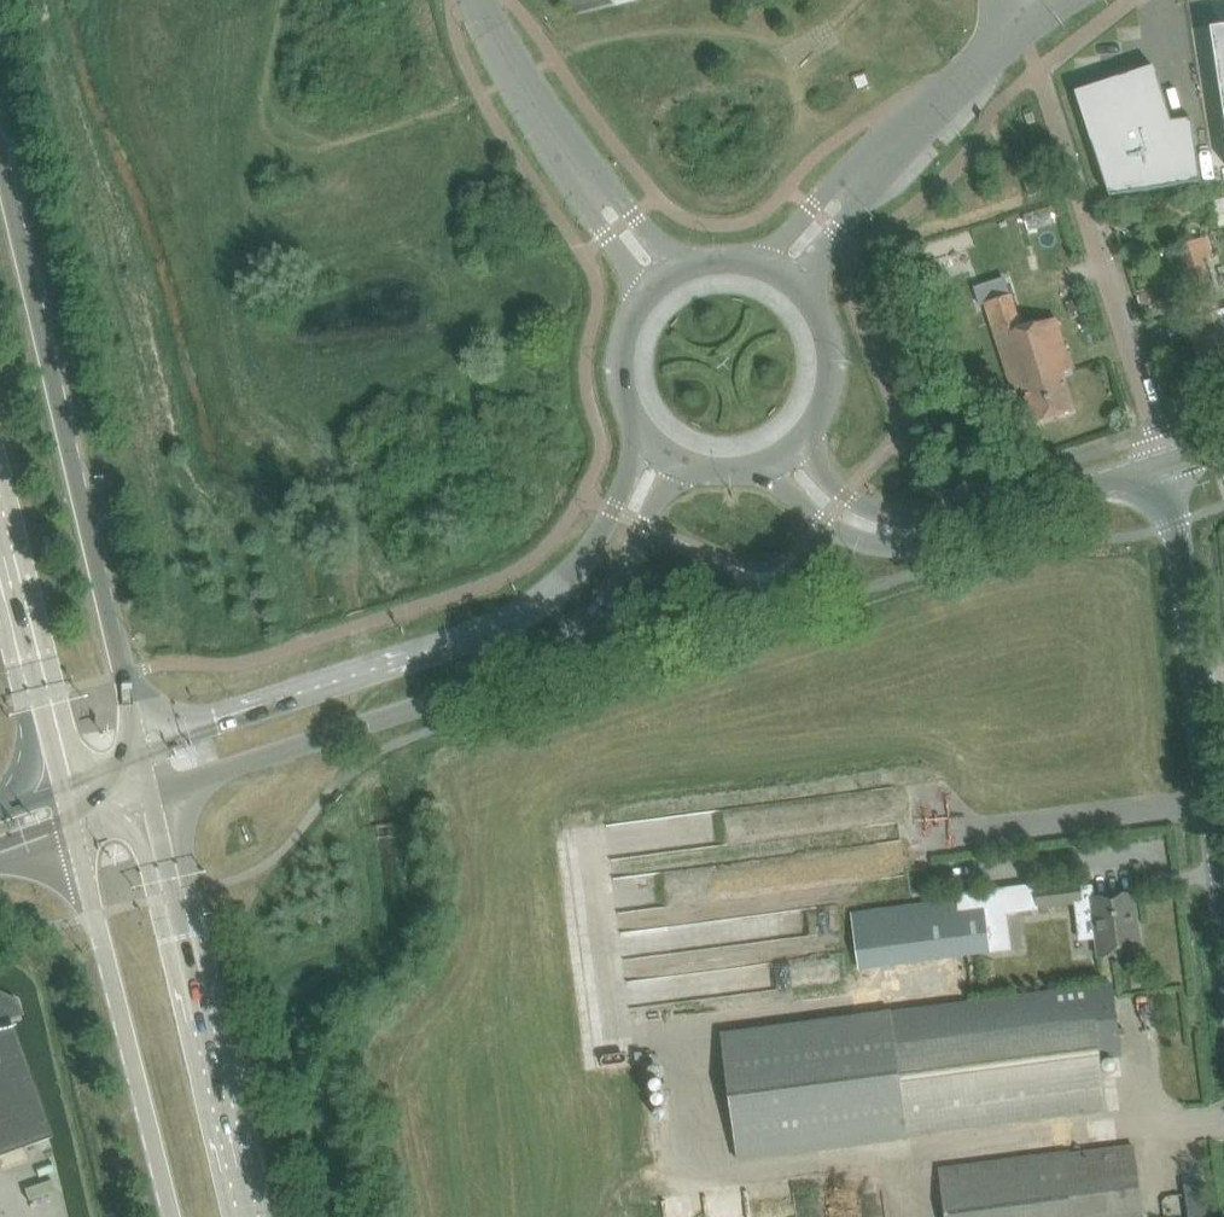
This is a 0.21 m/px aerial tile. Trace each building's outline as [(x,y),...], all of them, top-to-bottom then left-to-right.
[(1211,29),(1223,114),(1223,29),(1219,29),(1219,28),(1211,29)] [(1076,93),(1110,197),(1202,183),(1192,119),(1172,122),(1154,67),(1076,93)] [(1025,181),(1030,197),(1044,193),(1038,176),(1025,181)] [(1219,222),(1223,221),(1223,195),(1215,197),(1219,222)] [(1198,238),(1181,243),(1196,294),(1217,287),(1208,258),(1216,256),(1210,235),(1198,238)] [(1127,242),(1132,259),(1144,255),(1139,239),(1127,242)] [(959,267),(928,276),(936,301),(966,291),(959,267)] [(1151,284),(1138,288),(1143,304),(1156,300),(1152,289),(1151,284)] [(987,303),(1006,367),(1013,390),(1024,387),(1035,424),(1074,412),(1063,374),(1073,371),(1057,319),(1023,329),(1012,295),(987,303)] [(1099,957),(1142,952),(1138,924),(1133,924),(1130,895),(1095,899),(1093,886),(1080,888),(1080,884),(1037,890),(1039,909),(1078,904),(1080,920),(1094,919),(1099,957)] [(1006,915),(1003,893),(958,899),(958,900),(853,914),(860,969),(991,952),(987,921),(1003,919),(1006,915)] [(619,900),(635,1008),(692,999),(688,975),(699,974),(695,947),(682,949),(679,925),(667,926),(664,908),(646,911),(644,896),(619,900)] [(1112,985),(893,1014),(911,1137),(1107,1111),(1100,1060),(1122,1057),(1112,985)] [(0,992),(0,1156),(51,1138),(11,1027),(14,1026),(12,1027),(9,1020),(23,1015),(17,1000),(0,992)] [(911,1137),(893,1014),(722,1036),(738,1160),(911,1137)] [(1134,1145),(938,1171),(944,1216),(1143,1216),(1134,1145)]
